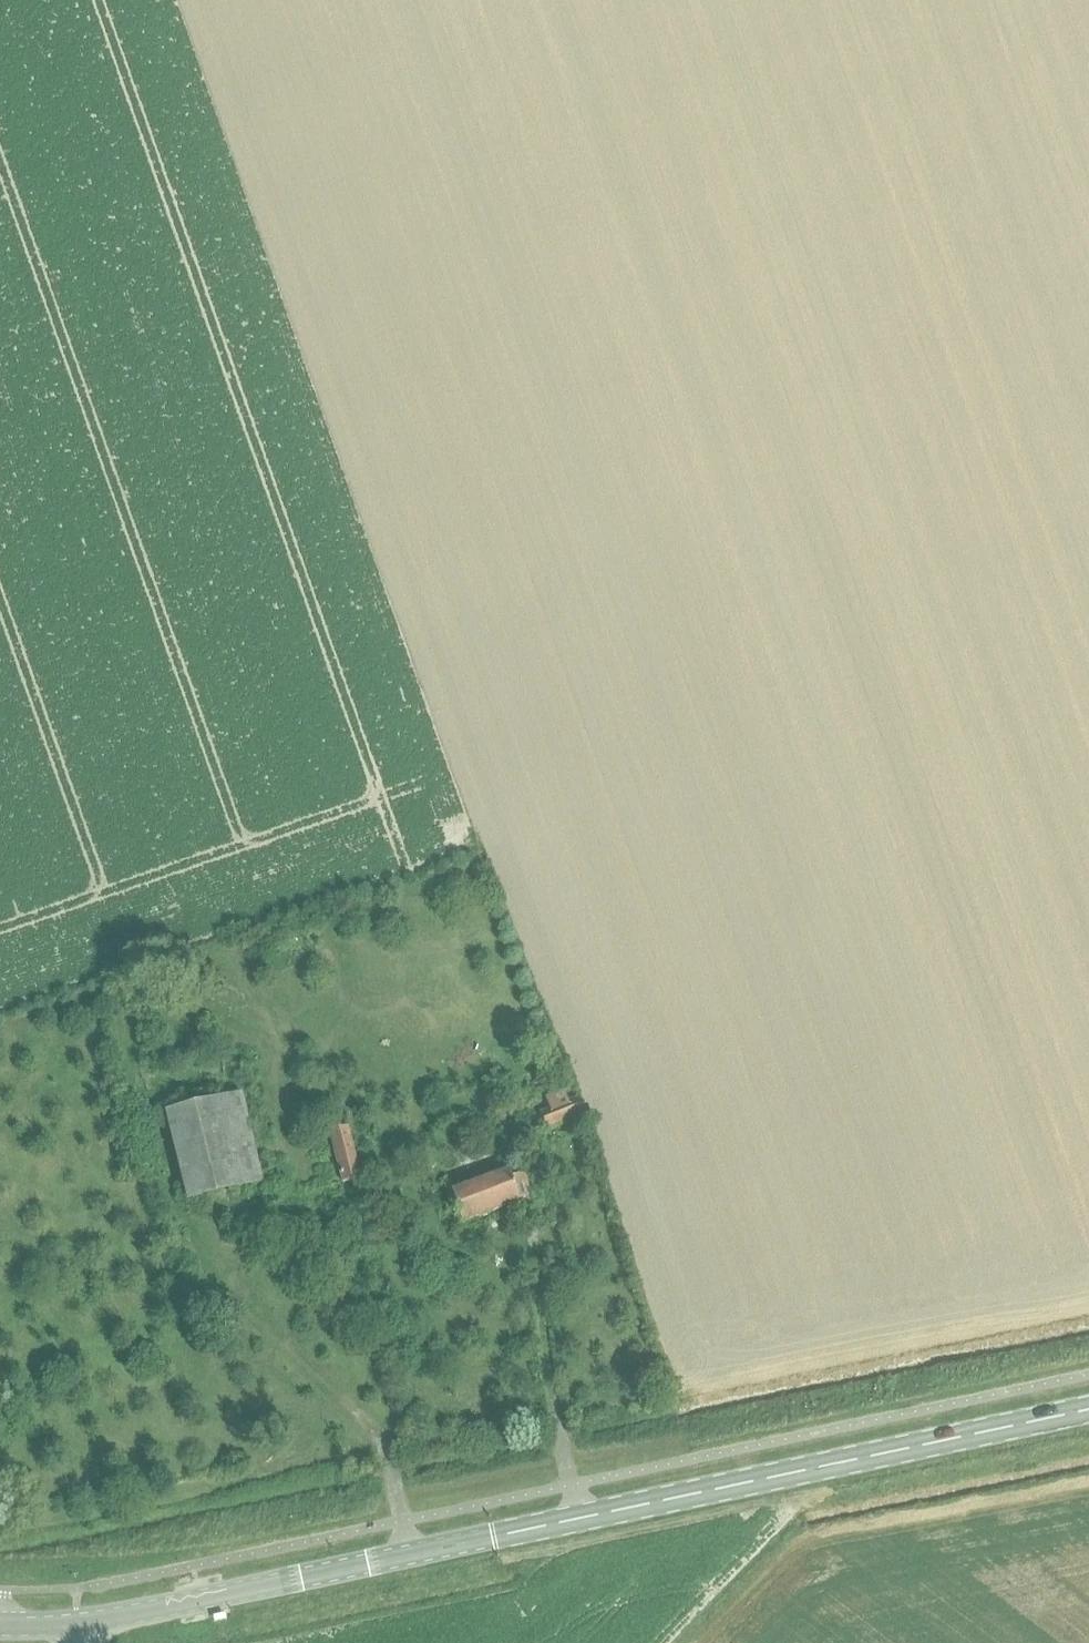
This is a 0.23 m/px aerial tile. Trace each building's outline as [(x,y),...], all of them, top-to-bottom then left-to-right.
[(544,1098),(549,1110),(538,1114),(544,1129),(582,1115),(576,1100),(567,1104),(563,1091),(544,1098)] [(186,1201),(262,1182),(241,1096),(165,1114),(186,1201)] [(342,1183),(360,1178),(346,1128),(329,1133),(342,1183)] [(461,1222),(532,1198),(523,1174),(510,1179),(508,1174),(451,1194),(461,1222)]
